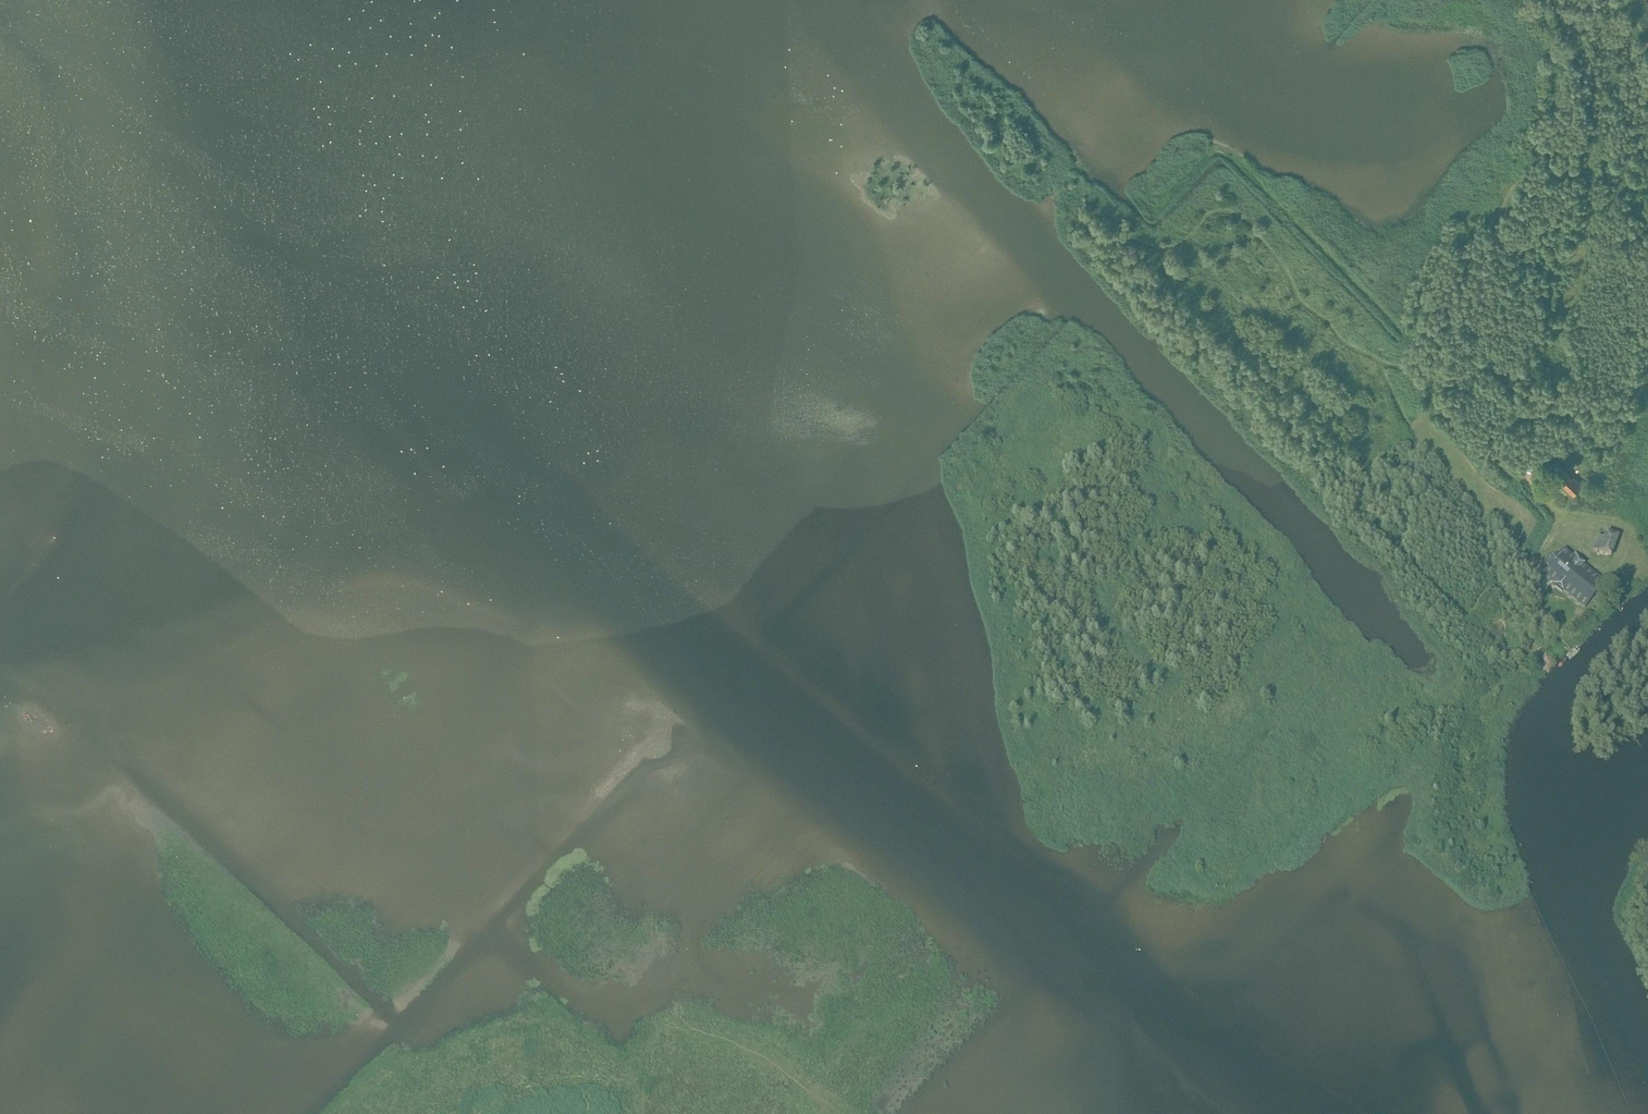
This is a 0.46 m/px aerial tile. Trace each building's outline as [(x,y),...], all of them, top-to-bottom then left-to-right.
[(1559,481),(1573,495),(1582,485),(1572,476),(1571,478),(1566,473),(1559,481)] [(1608,532),(1606,538),(1598,536),(1593,550),(1611,557),(1618,536),(1608,532)] [(1556,585),(1563,590),(1585,608),(1606,582),(1584,565),(1584,564),(1577,558),(1577,559),(1565,549),(1544,575),(1556,584),(1556,585)]
